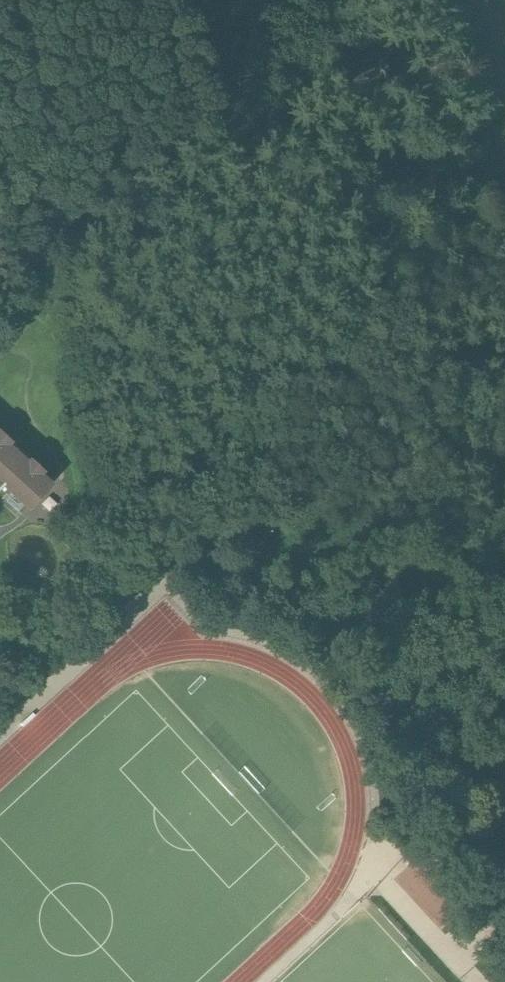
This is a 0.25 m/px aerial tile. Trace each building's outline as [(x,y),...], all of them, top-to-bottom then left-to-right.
[(4,483),(29,506),(48,485),(37,474),(40,470),(30,461),(27,465),(4,444),(8,441),(0,434),(0,487),(4,483)] [(21,725),(24,728),(36,717),(33,714),(21,725)]
